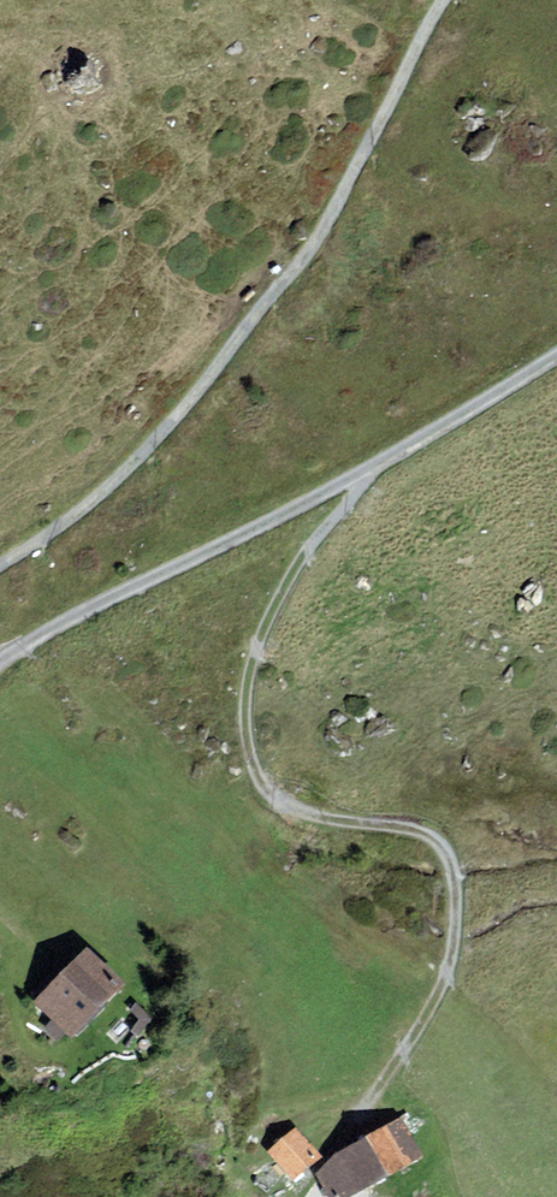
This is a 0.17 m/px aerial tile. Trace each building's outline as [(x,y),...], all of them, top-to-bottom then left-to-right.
[(98,962),(56,1005),(93,1042),(135,998),(98,962)] [(420,1161),(398,1124),(338,1159),(360,1196),(420,1161)] [(297,1129),(269,1150),(296,1185),(323,1165),(297,1129)]
